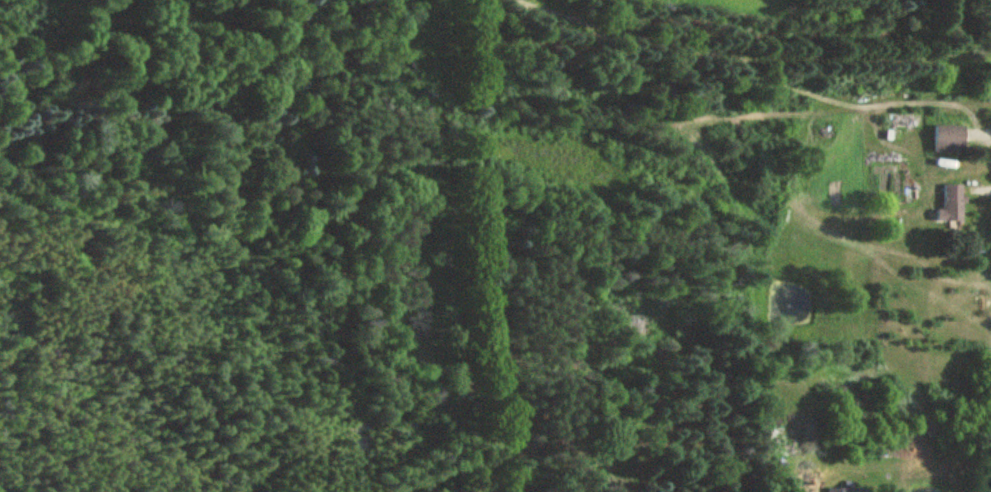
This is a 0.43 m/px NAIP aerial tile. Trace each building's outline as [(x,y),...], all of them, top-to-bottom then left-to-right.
[(962,153),(962,126),(932,126),(932,153),(962,153)] [(963,222),(962,185),(943,185),(943,211),(934,211),(934,222),(963,222)]
